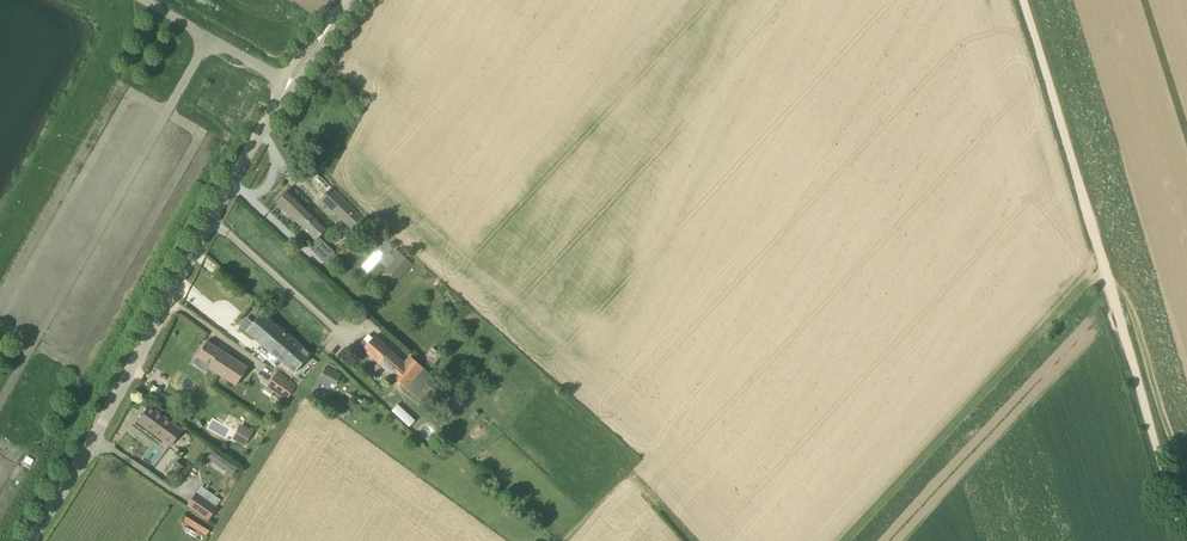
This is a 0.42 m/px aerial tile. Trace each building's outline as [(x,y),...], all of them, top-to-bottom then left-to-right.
[(354,231),(365,219),(357,212),(358,212),(332,188),(328,192),(325,189),(322,192),(325,195),(321,200),(346,224),(347,223),(354,231)] [(288,190),(276,202),(297,222),(316,241),(328,229),(288,190)] [(393,288),(413,265),(395,249),(390,254),(396,259),(381,277),(393,288)] [(332,263),(338,256),(334,252),(328,259),(332,263)] [(254,323),(247,331),(262,345),(295,373),(311,355),(263,312),(254,323)] [(247,331),(254,323),(247,318),(240,326),(246,332),(247,331)] [(391,352),(389,350),(375,336),(363,349),(378,362),(393,376),(415,396),(432,376),(411,357),(402,366),(389,354),(391,352)] [(198,356),(198,357),(193,363),(207,372),(210,368),(237,385),(248,368),(207,342),(198,356)] [(335,386),(341,374),(326,366),(320,377),(335,386)] [(277,373),(267,386),(274,392),(286,400),(296,387),(277,373)] [(267,386),(263,392),(270,398),(274,392),(267,386)] [(211,387),(207,393),(213,397),(217,391),(211,387)] [(409,427),(416,420),(398,403),(392,410),(409,427)] [(138,421),(172,446),(183,431),(149,406),(138,421)] [(251,427),(250,430),(241,425),(232,439),(245,447),(255,429),(251,427)] [(213,451),(209,457),(233,475),(238,469),(213,451)] [(209,520),(217,509),(196,493),(188,505),(209,520)] [(187,515),(183,521),(207,535),(210,529),(187,515)]
